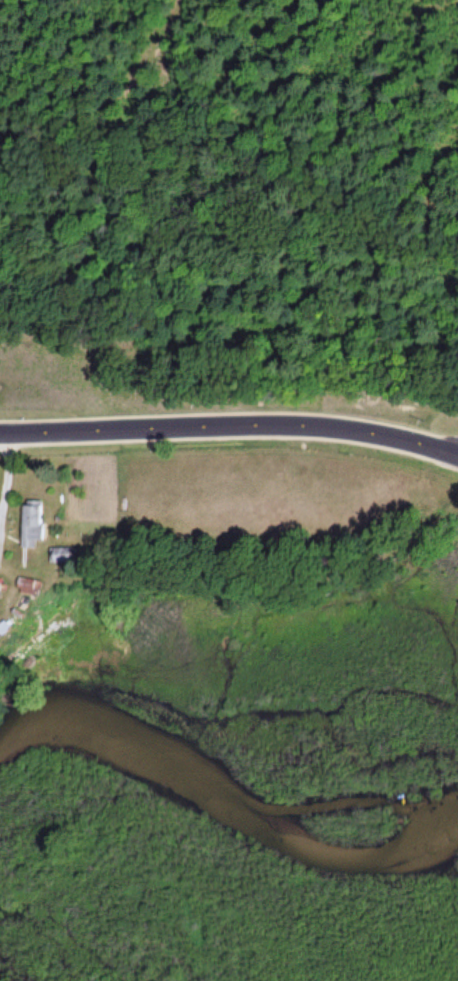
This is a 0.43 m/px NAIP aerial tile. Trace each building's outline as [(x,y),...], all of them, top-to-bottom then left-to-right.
[(43,541),(43,506),(23,506),(23,549),(36,549),(36,541),(43,541)] [(51,563),(71,563),(71,549),(51,549),(51,563)]
